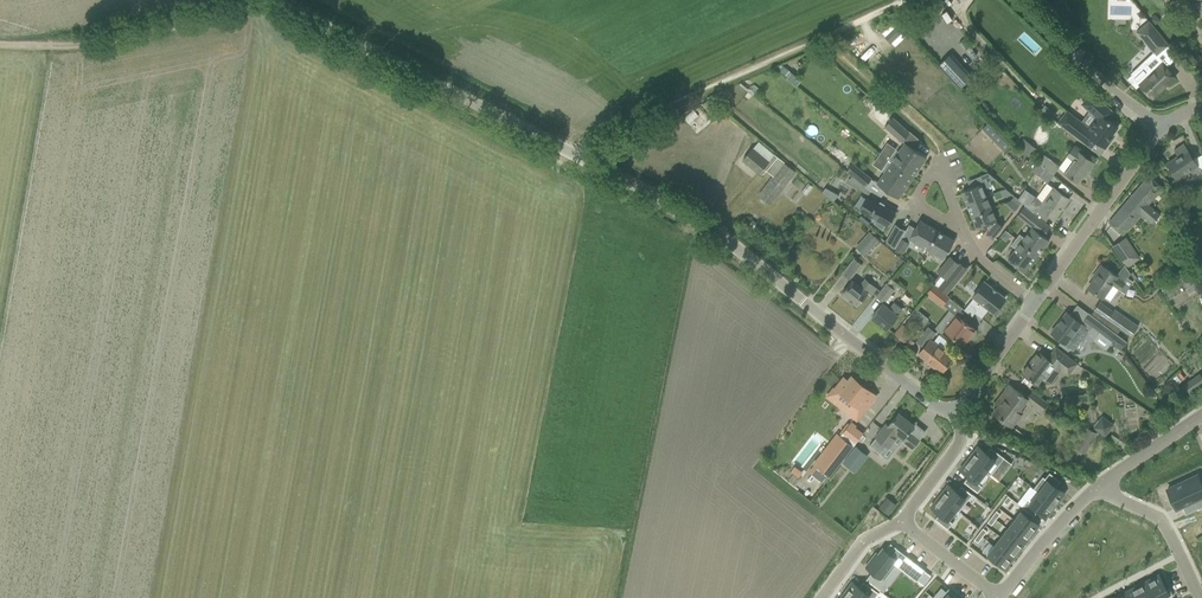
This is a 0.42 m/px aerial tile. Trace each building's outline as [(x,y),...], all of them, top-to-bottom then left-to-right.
[(1061,19),(1070,13),(1061,0),(1050,0),(1049,1),(1061,19)] [(1136,32),(1153,53),(1156,56),(1169,46),(1149,21),(1136,32)] [(1119,30),(1124,34),(1129,32),(1130,27),(1126,23),(1120,25),(1119,30)] [(949,54),(938,64),(960,87),(971,77),(949,54)] [(796,86),(801,79),(781,63),(775,70),(796,86)] [(1131,75),(1127,79),(1136,89),(1139,86),(1152,99),(1176,76),(1167,68),(1163,63),(1151,73),(1143,64),(1131,75)] [(1107,119),(1113,112),(1092,93),(1082,104),(1096,117),(1088,127),(1067,111),(1058,123),(1091,149),(1095,142),(1105,148),(1114,135),(1113,134),(1118,127),(1107,119)] [(1046,98),(1042,102),(1048,107),(1052,102),(1046,98)] [(909,133),(892,118),(885,126),(902,142),(909,133)] [(949,122),(944,128),(949,132),(954,125),(949,122)] [(982,129),(997,144),(1003,139),(988,123),(982,129)] [(1024,139),(1017,147),(1030,157),(1036,149),(1024,139)] [(891,162),(913,177),(926,157),(915,149),(916,148),(906,141),(891,162)] [(1174,150),(1178,157),(1167,164),(1177,179),(1191,170),(1194,176),(1201,171),(1199,167),(1198,168),(1187,151),(1188,151),(1184,144),(1174,150)] [(743,160),(759,173),(774,154),(764,147),(762,149),(757,145),(754,149),(753,148),(743,160)] [(1072,162),(1065,173),(1068,175),(1078,182),(1086,170),(1089,171),(1094,163),(1085,156),(1079,152),(1079,153),(1072,148),(1066,157),(1072,162)] [(1043,155),(1037,164),(1052,176),(1059,166),(1043,155)] [(898,198),(913,177),(891,162),(877,183),(898,198)] [(758,195),(770,204),(795,172),(783,163),(758,195)] [(1052,176),(1037,164),(1032,171),(1047,183),(1052,176)] [(846,171),(865,186),(871,180),(852,165),(846,171)] [(988,173),(981,176),(984,183),(994,179),(988,173)] [(1108,222),(1117,230),(1123,235),(1140,214),(1152,224),(1160,215),(1148,205),(1162,188),(1148,176),(1108,222)] [(815,199),(821,190),(807,182),(802,191),(815,199)] [(1028,198),(1023,204),(1034,213),(1045,220),(1049,215),(1054,219),(1069,199),(1059,192),(1046,183),(1036,198),(1034,196),(1031,200),(1028,198)] [(986,196),(981,184),(961,192),(966,204),(986,196)] [(832,191),(828,197),(834,202),(839,195),(832,191)] [(797,205),(809,209),(813,200),(800,195),(797,205)] [(991,208),(986,196),(966,204),(971,216),(991,208)] [(1021,202),(1014,196),(1011,200),(1018,206),(1021,202)] [(895,213),(867,197),(859,210),(876,220),(874,222),(883,229),(885,225),(888,226),(895,213)] [(1019,213),(1031,221),(1036,215),(1024,206),(1019,213)] [(997,222),(991,208),(971,216),(977,229),(987,225),(989,231),(986,234),(992,239),(1002,226),(997,222)] [(927,249),(938,231),(920,220),(909,239),(927,249)] [(895,248),(905,230),(895,224),(886,241),(895,248)] [(1037,255),(1049,240),(1032,227),(1024,238),(1019,234),(1016,238),(1035,253),(1037,255)] [(1005,230),(1000,237),(1005,240),(1010,234),(1005,230)] [(942,261),(954,240),(938,231),(927,249),(936,254),(935,256),(942,261)] [(857,248),(864,254),(878,239),(870,233),(857,248)] [(903,253),(909,242),(901,238),(895,248),(903,253)] [(1037,255),(1035,253),(1016,238),(1011,245),(1016,248),(1007,259),(1024,272),(1037,255)] [(1131,247),(1120,255),(1120,256),(1129,268),(1141,261),(1132,248),(1131,247)] [(842,273),(850,279),(862,264),(854,258),(842,273)] [(948,259),(938,272),(947,279),(951,274),(957,266),(948,259)] [(1098,275),(1089,288),(1102,297),(1109,301),(1118,289),(1118,290),(1130,273),(1124,264),(1116,276),(1101,266),(1096,273),(1098,275)] [(947,295),(959,280),(951,274),(947,279),(939,288),(947,295)] [(852,281),(842,294),(857,306),(867,293),(871,296),(877,289),(864,279),(859,286),(852,281)] [(993,313),(1005,298),(985,282),(972,297),(973,298),(964,310),(972,316),(974,313),(981,318),(988,309),(993,313)] [(876,297),(884,303),(894,289),(886,283),(876,297)] [(927,293),(942,305),(948,298),(933,286),(927,293)] [(1138,326),(1114,309),(1113,312),(1100,303),(1091,315),(1104,325),(1116,334),(1121,328),(1132,335),(1138,326)] [(872,317),(887,329),(897,316),(896,316),(902,310),(894,304),(889,310),(882,305),(872,317)] [(909,316),(922,326),(927,320),(914,309),(909,316)] [(952,312),(945,320),(949,323),(944,330),(963,345),(970,337),(971,338),(973,337),(975,335),(976,332),(974,331),(975,330),(952,312)] [(1098,333),(1104,325),(1091,315),(1089,313),(1081,323),(1066,312),(1051,333),(1074,350),(1089,330),(1090,328),(1098,333)] [(895,334),(904,341),(911,333),(903,325),(895,334)] [(915,342),(923,348),(935,334),(927,328),(915,342)] [(1127,342),(1120,337),(1115,344),(1121,349),(1127,342)] [(910,339),(905,345),(909,349),(915,343),(910,339)] [(925,350),(922,348),(918,354),(941,372),(953,358),(932,341),(925,350)] [(1026,375),(1021,382),(1029,388),(1034,382),(1038,384),(1044,376),(1051,382),(1060,371),(1069,358),(1065,355),(1056,348),(1047,359),(1038,352),(1031,361),(1032,362),(1030,364),(1029,364),(1022,373),(1026,375)] [(1189,393),(1201,384),(1201,377),(1199,374),(1183,385),(1189,393)] [(843,377),(834,388),(853,403),(846,412),(857,420),(876,396),(853,377),(849,382),(843,377)] [(999,405),(993,413),(1003,420),(1012,426),(1023,412),(1019,409),(1024,403),(1020,401),(1024,396),(1013,388),(1009,385),(998,399),(996,402),(999,405)] [(1026,401),(1041,412),(1047,403),(1032,393),(1026,401)] [(828,432),(816,421),(824,412),(813,402),(795,422),(818,443),(828,432)] [(876,437),(869,445),(880,454),(886,446),(888,447),(893,441),(898,435),(903,439),(914,425),(898,413),(888,426),(886,424),(875,437),(876,437)] [(1095,425),(1107,434),(1114,425),(1102,416),(1095,425)] [(1075,448),(1086,453),(1097,433),(1087,427),(1075,448)] [(831,446),(816,466),(830,476),(857,442),(844,432),(839,440),(833,447),(831,446)] [(910,434),(904,442),(912,449),(918,441),(910,434)] [(973,454),(969,459),(986,472),(990,475),(1004,458),(991,447),(986,453),(977,446),(972,453),(973,454)] [(857,448),(844,464),(850,469),(863,452),(857,448)] [(965,463),(959,469),(968,476),(964,482),(977,492),(982,486),(978,483),(986,472),(969,459),(966,463),(965,463)] [(795,467),(791,472),(798,477),(802,472),(795,467)] [(1043,476),(1033,489),(1038,492),(1055,504),(1058,500),(1060,501),(1065,494),(1056,487),(1060,481),(1049,472),(1045,478),(1043,476)] [(1168,489),(1177,508),(1195,500),(1199,509),(1201,508),(1201,481),(1199,475),(1168,489)] [(943,492),(940,497),(956,510),(958,512),(972,494),(961,486),(956,491),(948,484),(942,491),(943,492)] [(1027,501),(1022,507),(1034,516),(1038,510),(1047,517),(1052,510),(1051,509),(1055,504),(1038,492),(1029,503),(1027,501)] [(1008,496),(1003,501),(1007,504),(1012,499),(1008,496)] [(879,507),(889,515),(897,505),(886,497),(879,507)] [(931,507),(930,507),(939,514),(935,519),(947,529),(952,523),(949,520),(956,510),(940,497),(937,501),(936,500),(931,507)] [(996,511),(992,516),(996,519),(1000,514),(996,511)] [(1021,511),(1014,520),(1032,534),(1036,530),(1035,529),(1038,525),(1039,526),(1039,525),(1021,511)] [(992,516),(987,522),(991,525),(996,519),(992,516)] [(1014,520),(1007,528),(1024,542),(1028,538),(1029,538),(1032,534),(1014,520)] [(983,528),(978,534),(982,537),(987,531),(983,528)] [(1007,528),(1001,537),(1019,551),(1022,547),(1021,546),(1024,542),(1007,528)] [(978,534),(974,539),(978,542),(982,537),(978,534)] [(1001,537),(994,545),(1011,559),(1014,555),(1015,556),(1019,551),(1001,537)] [(994,545),(987,555),(1005,569),(1009,564),(1008,563),(1011,559),(994,545)] [(877,553),(866,567),(882,580),(894,564),(917,581),(925,570),(897,549),(892,555),(883,548),(878,555),(877,553)] [(1147,582),(1156,597),(1167,597),(1170,597),(1158,574),(1152,578),(1152,579),(1147,582)] [(844,594),(849,597),(875,597),(878,592),(865,583),(861,588),(852,582),(846,590),(847,590),(844,594)] [(1136,586),(1143,597),(1156,597),(1147,582),(1142,584),(1142,583),(1136,586)] [(1127,592),(1130,597),(1143,597),(1136,586),(1131,588),(1132,590),(1127,592)]
